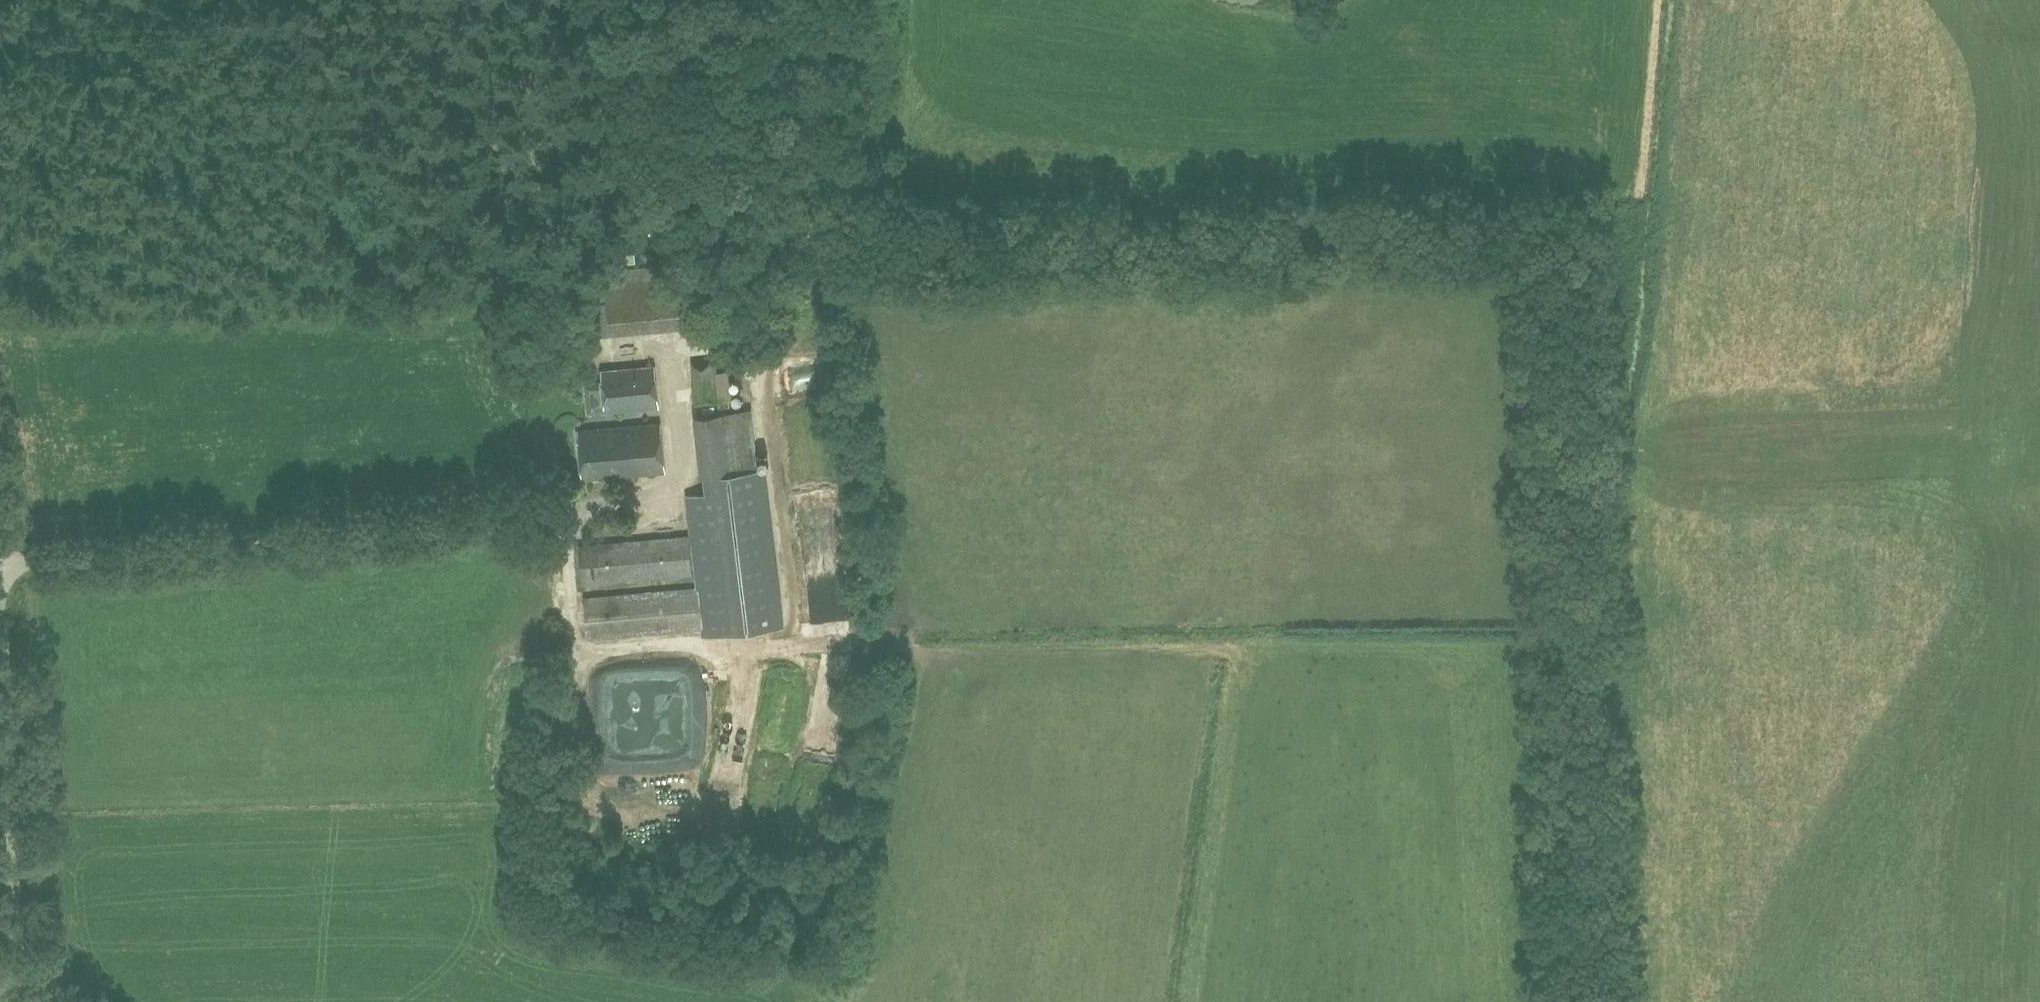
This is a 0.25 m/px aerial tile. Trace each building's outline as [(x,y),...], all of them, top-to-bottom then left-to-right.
[(718,349),(692,353),(697,392),(731,388),(728,367),(721,368),(718,349)] [(655,366),(601,371),(605,411),(659,407),(655,366)] [(783,625),(763,469),(758,469),(751,409),(697,416),(706,492),(685,495),(697,588),(584,598),(587,637),(702,627),(703,636),(783,625)] [(662,423),(578,430),(582,478),(666,471),(662,423)] [(688,536),(578,546),(582,584),(691,574),(688,536)] [(713,651),(719,667),(739,660),(734,644),(713,651)]
